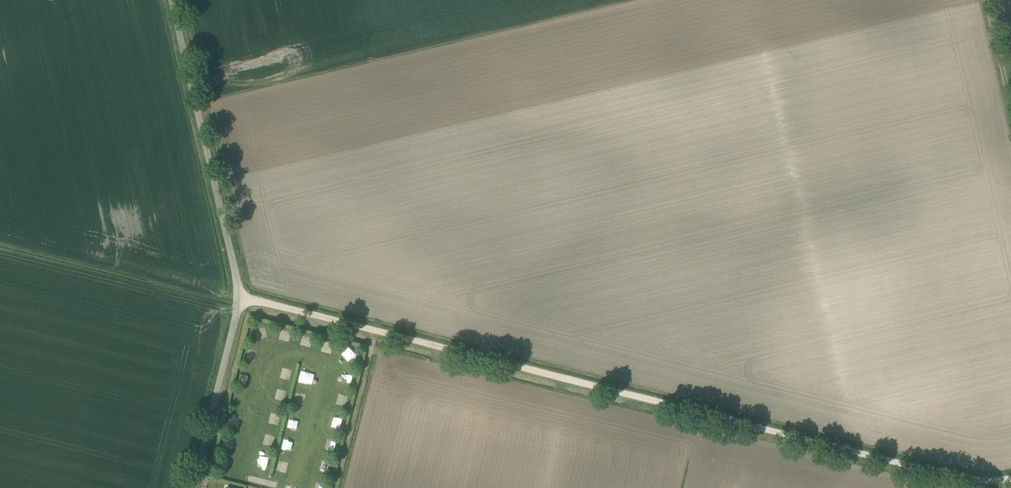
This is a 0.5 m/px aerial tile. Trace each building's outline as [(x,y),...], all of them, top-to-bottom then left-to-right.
[(348,362),(355,356),(347,347),(340,353),(348,362)] [(244,356),(253,360),(256,352),(247,349),(244,356)] [(337,394),(335,402),(344,405),(346,397),(337,394)] [(279,424),(281,414),(271,412),(269,422),(279,424)] [(229,417),(228,423),(236,425),(238,419),(229,417)] [(329,427),(340,428),(341,419),(331,417),(329,427)] [(287,418),(286,427),(297,428),(298,420),(287,418)] [(272,445),(276,431),(266,429),(263,443),(272,445)] [(328,471),(330,463),(321,461),(319,470),(328,471)]
